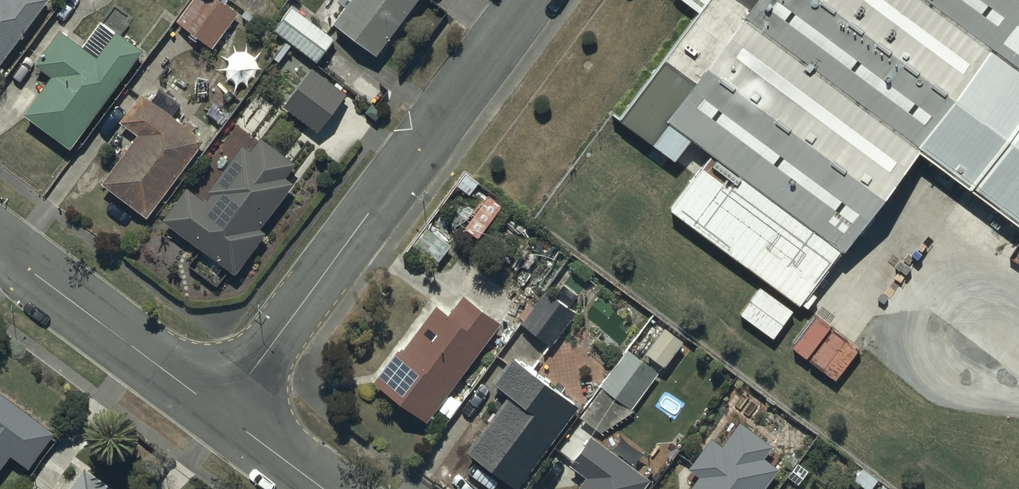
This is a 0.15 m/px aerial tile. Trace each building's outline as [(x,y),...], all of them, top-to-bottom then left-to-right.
[(46,0),(0,0),(0,61),(46,0)] [(222,0),(190,0),(176,20),(211,45),(237,11),(222,0)] [(413,0),(346,0),(331,20),(374,52),(413,0)] [(690,91),(656,68),(612,124),(676,173),(689,153),(709,163),(666,216),(808,315),(917,159),(1018,236),(1018,0),(761,0),(690,91)] [(271,27),(286,38),(272,56),(277,61),(291,42),(315,60),(333,36),(289,3),(271,27)] [(70,146),(141,48),(116,29),(115,31),(101,21),(83,46),(59,29),(35,62),(51,74),(24,112),(70,146)] [(345,91),(310,65),(281,104),(316,130),(345,91)] [(159,86),(150,99),(140,93),(120,120),(137,132),(101,182),(146,215),(203,139),(171,115),(181,102),(159,86)] [(264,230),(259,225),(291,181),(283,174),(293,160),(259,135),(249,149),(240,143),(200,197),(186,187),(162,219),(234,271),(264,230)] [(573,311),(543,290),(520,322),(550,344),(573,311)] [(424,419),(498,322),(461,294),(447,312),(435,303),(400,350),(396,348),(372,379),(424,419)] [(681,339),(662,326),(645,351),(663,364),(681,339)] [(600,384),(601,385),(578,416),(599,431),(633,410),(630,407),(657,372),(626,349),(600,384)] [(515,486),(576,404),(510,355),(491,381),(507,393),(465,449),(515,486)] [(11,453),(29,466),(55,432),(0,390),(0,468),(11,453)] [(773,443),(739,418),(721,443),(712,437),(690,467),(697,473),(685,488),(762,488),(779,465),(764,455),(773,443)] [(649,477),(589,433),(567,463),(583,475),(573,488),(640,488),(649,477)] [(87,459),(65,488),(127,488),(87,459)]
